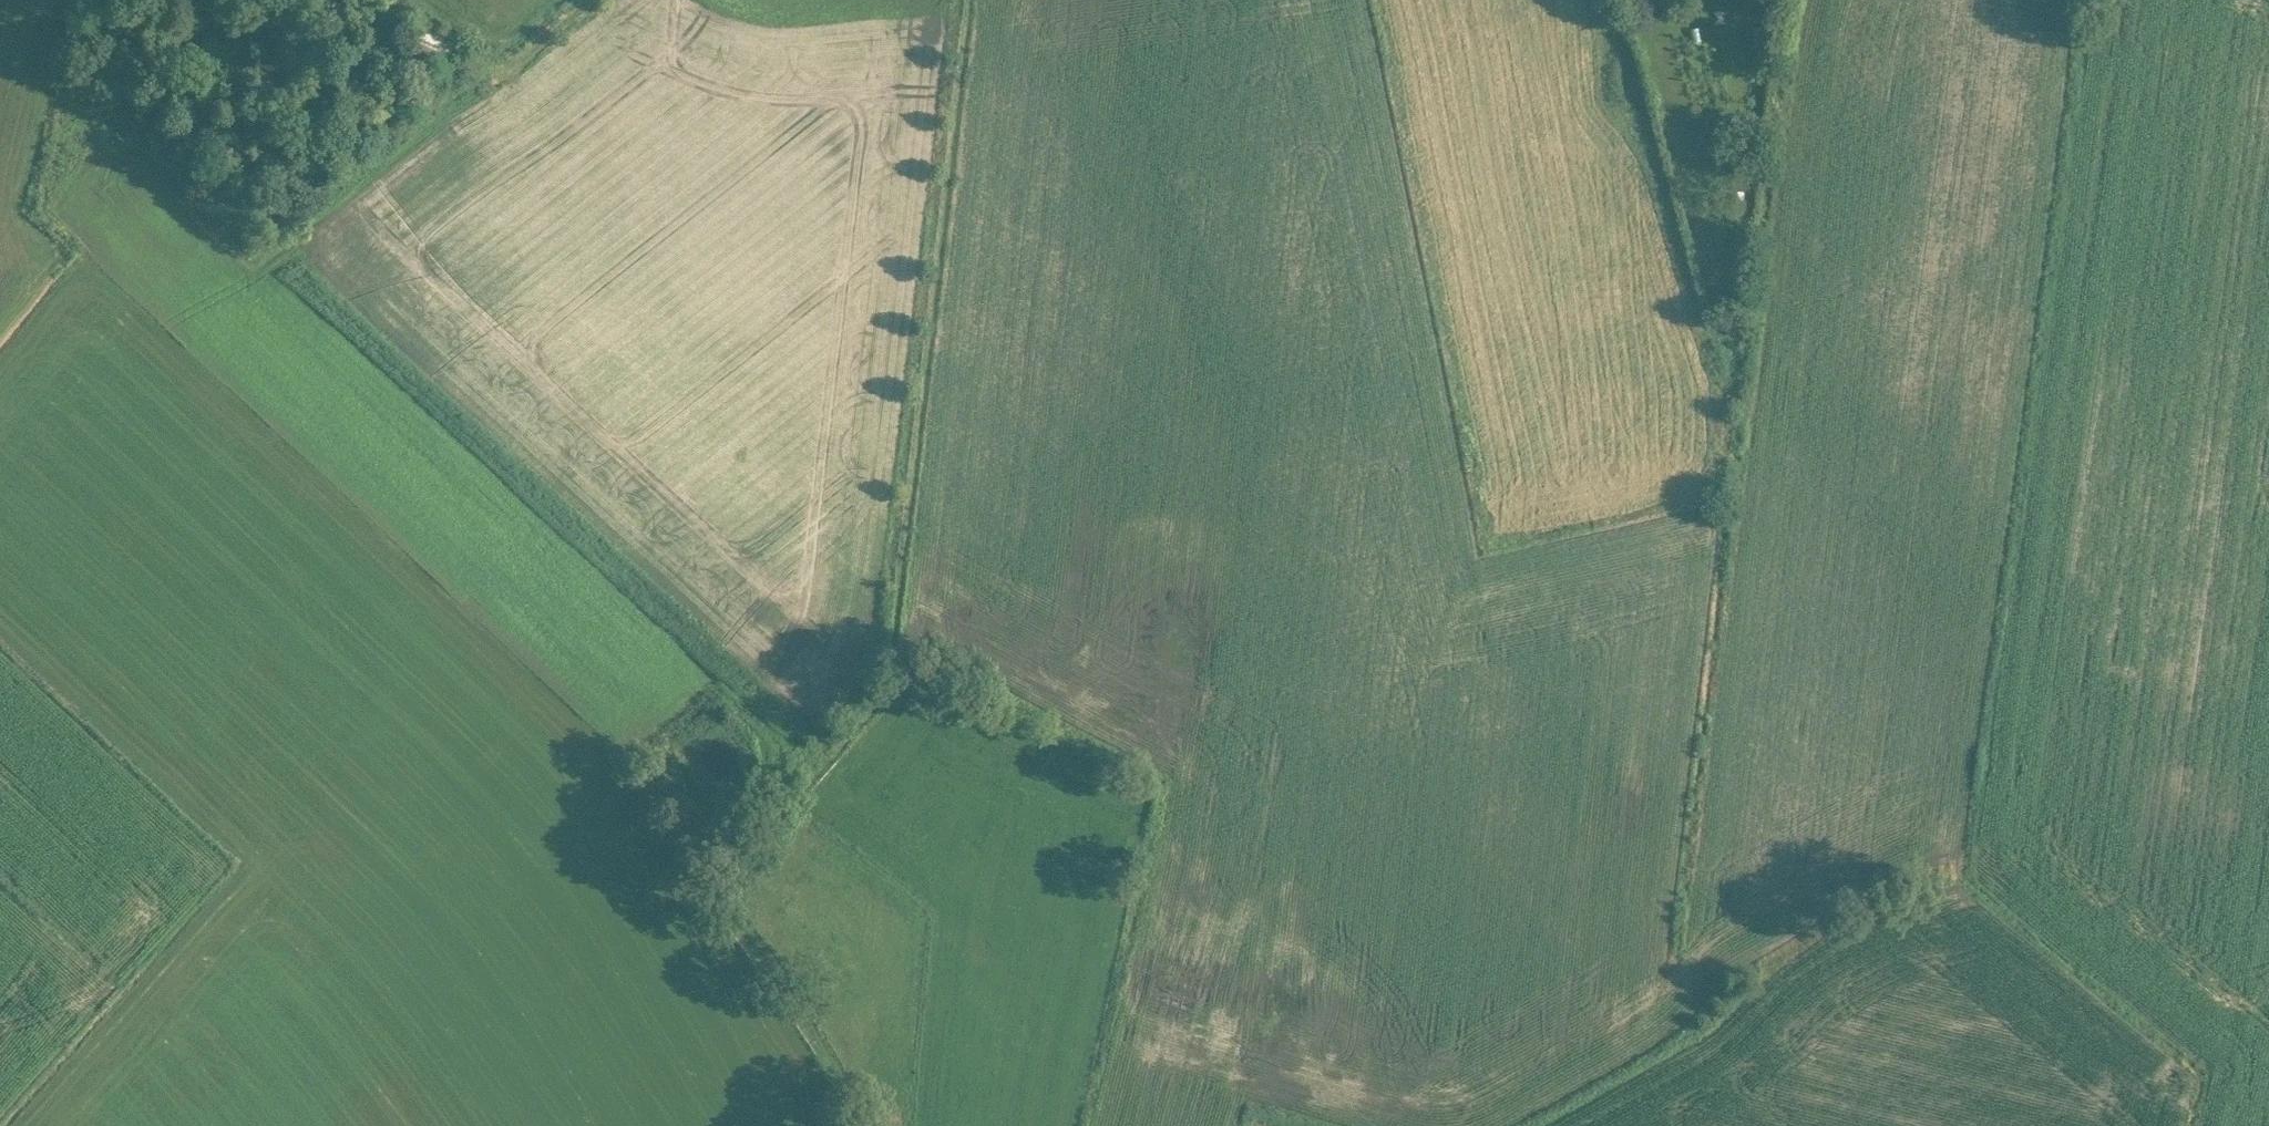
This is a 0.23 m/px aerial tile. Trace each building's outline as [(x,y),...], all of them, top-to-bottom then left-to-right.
[(301,112),(290,119),(300,133),(311,126),(301,112)]
